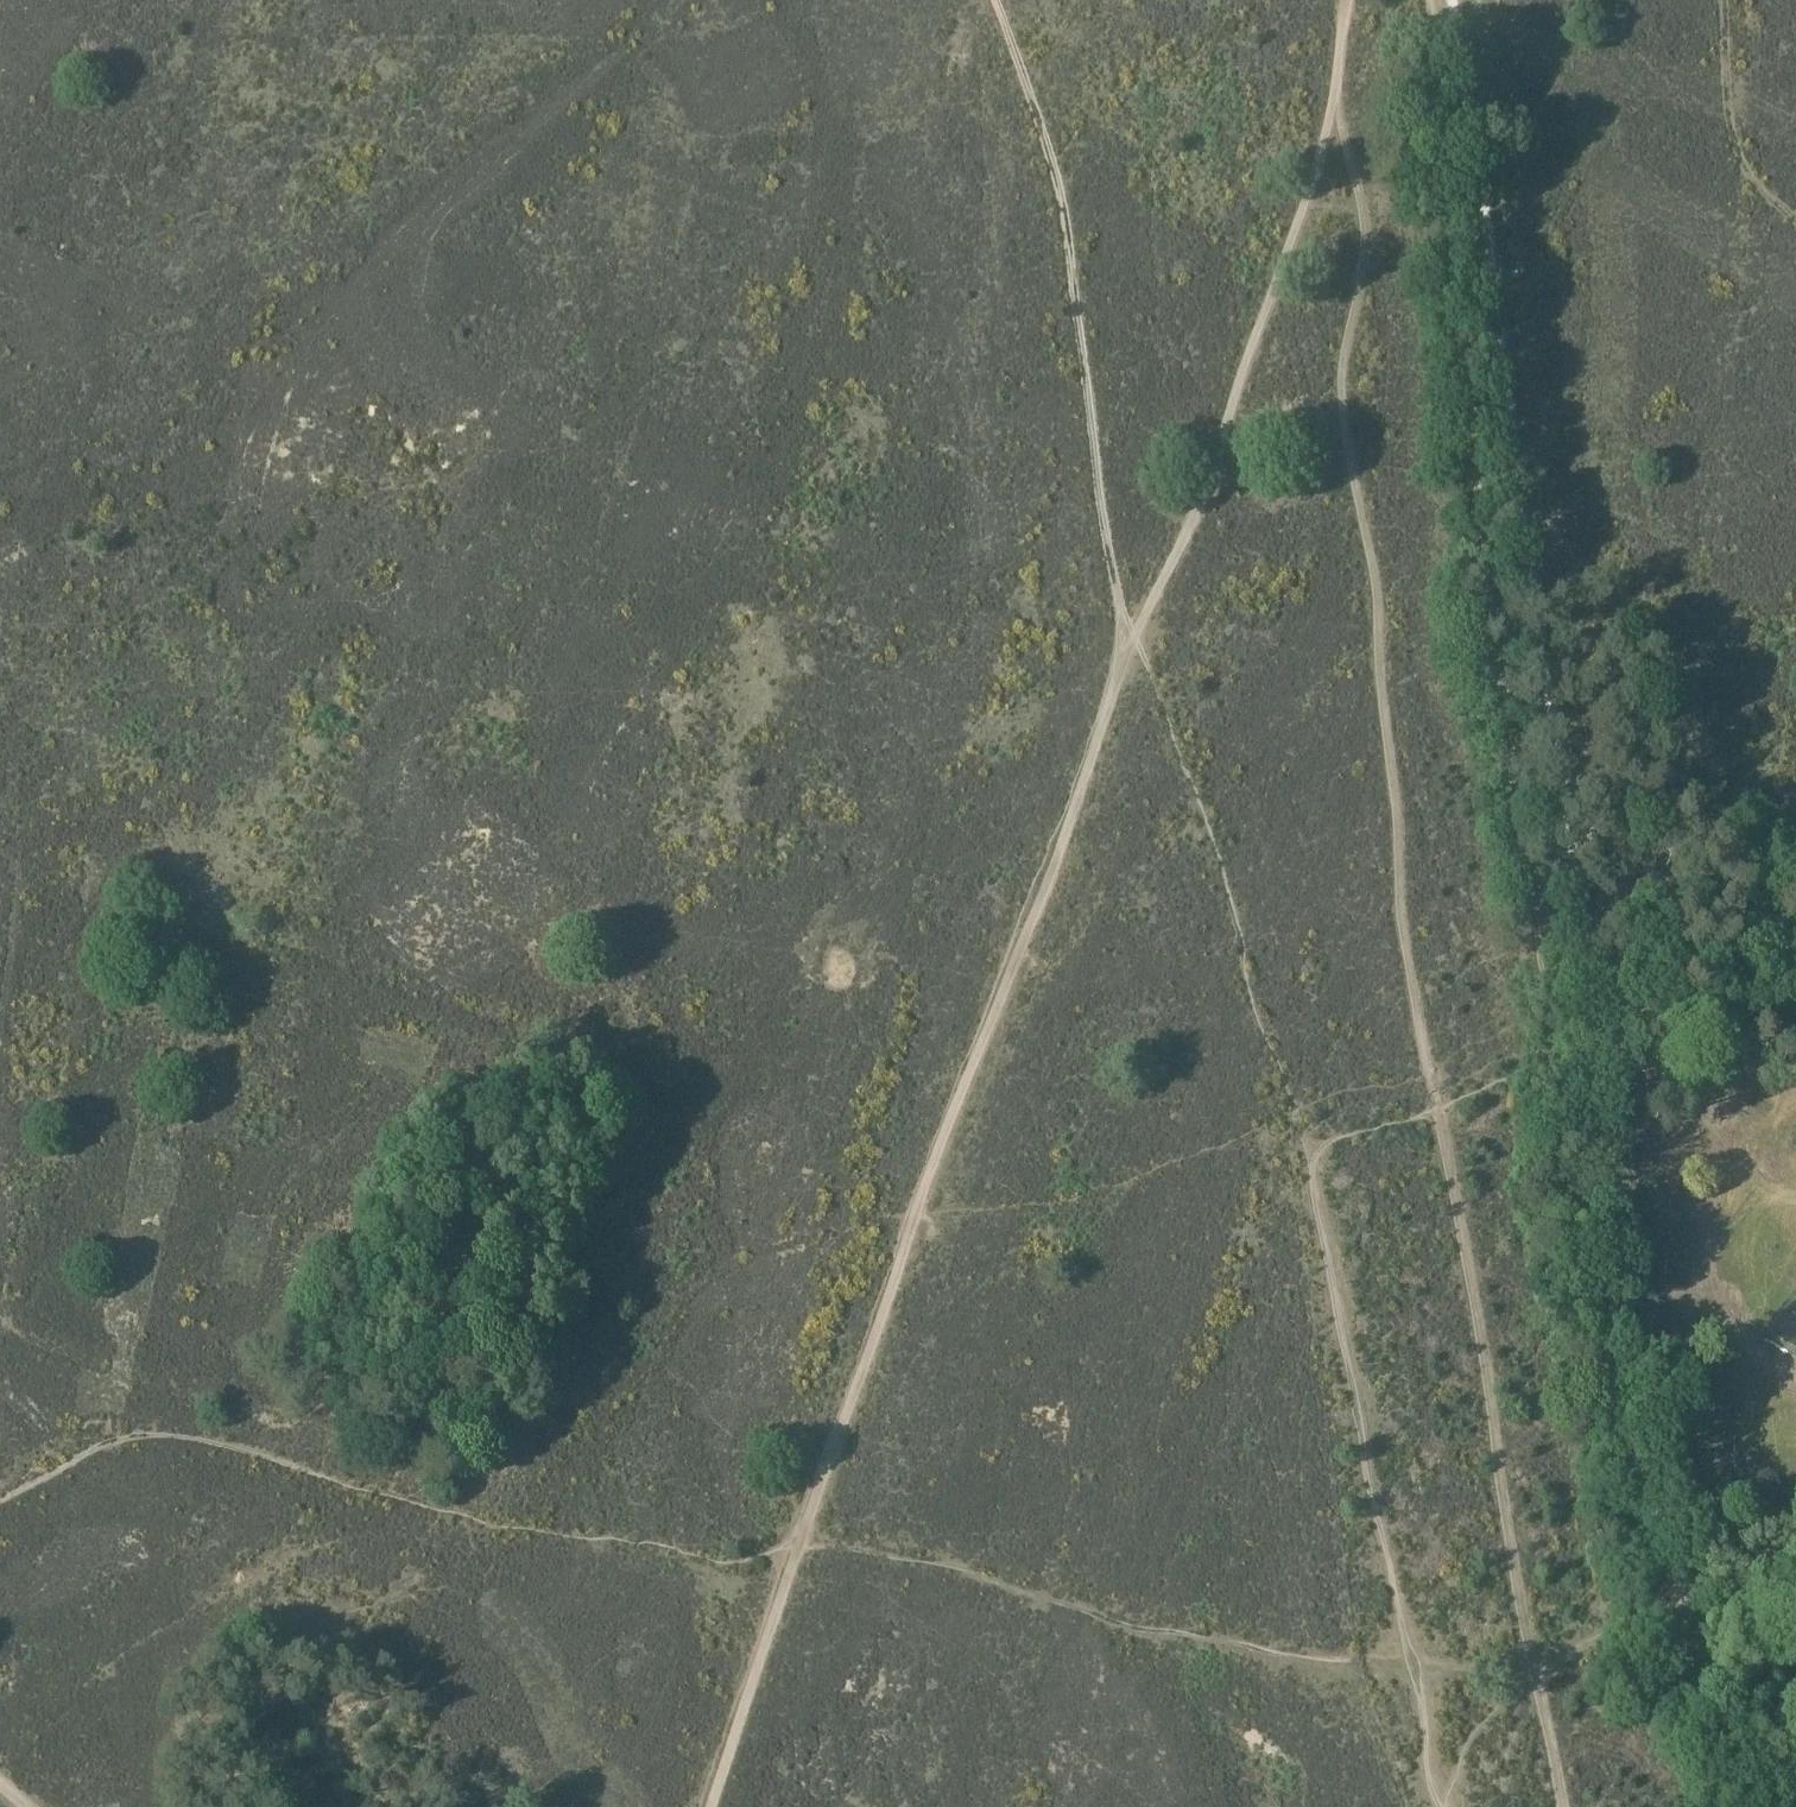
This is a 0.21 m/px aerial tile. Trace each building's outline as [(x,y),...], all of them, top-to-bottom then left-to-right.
[(1785,1304),(1764,1342),(1795,1361),(1795,1310),(1785,1304)]
